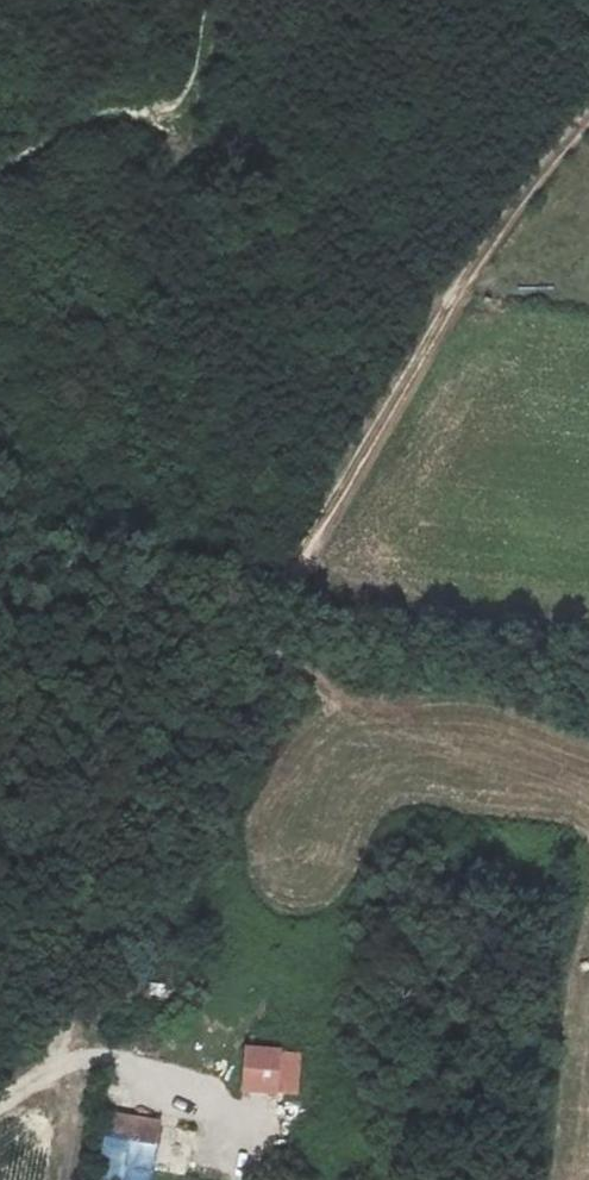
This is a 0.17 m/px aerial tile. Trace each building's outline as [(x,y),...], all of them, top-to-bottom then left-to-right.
[(246,1051),(243,1092),(297,1096),(301,1055),(246,1051)] [(110,1114),(99,1179),(150,1179),(160,1123),(110,1114)]
